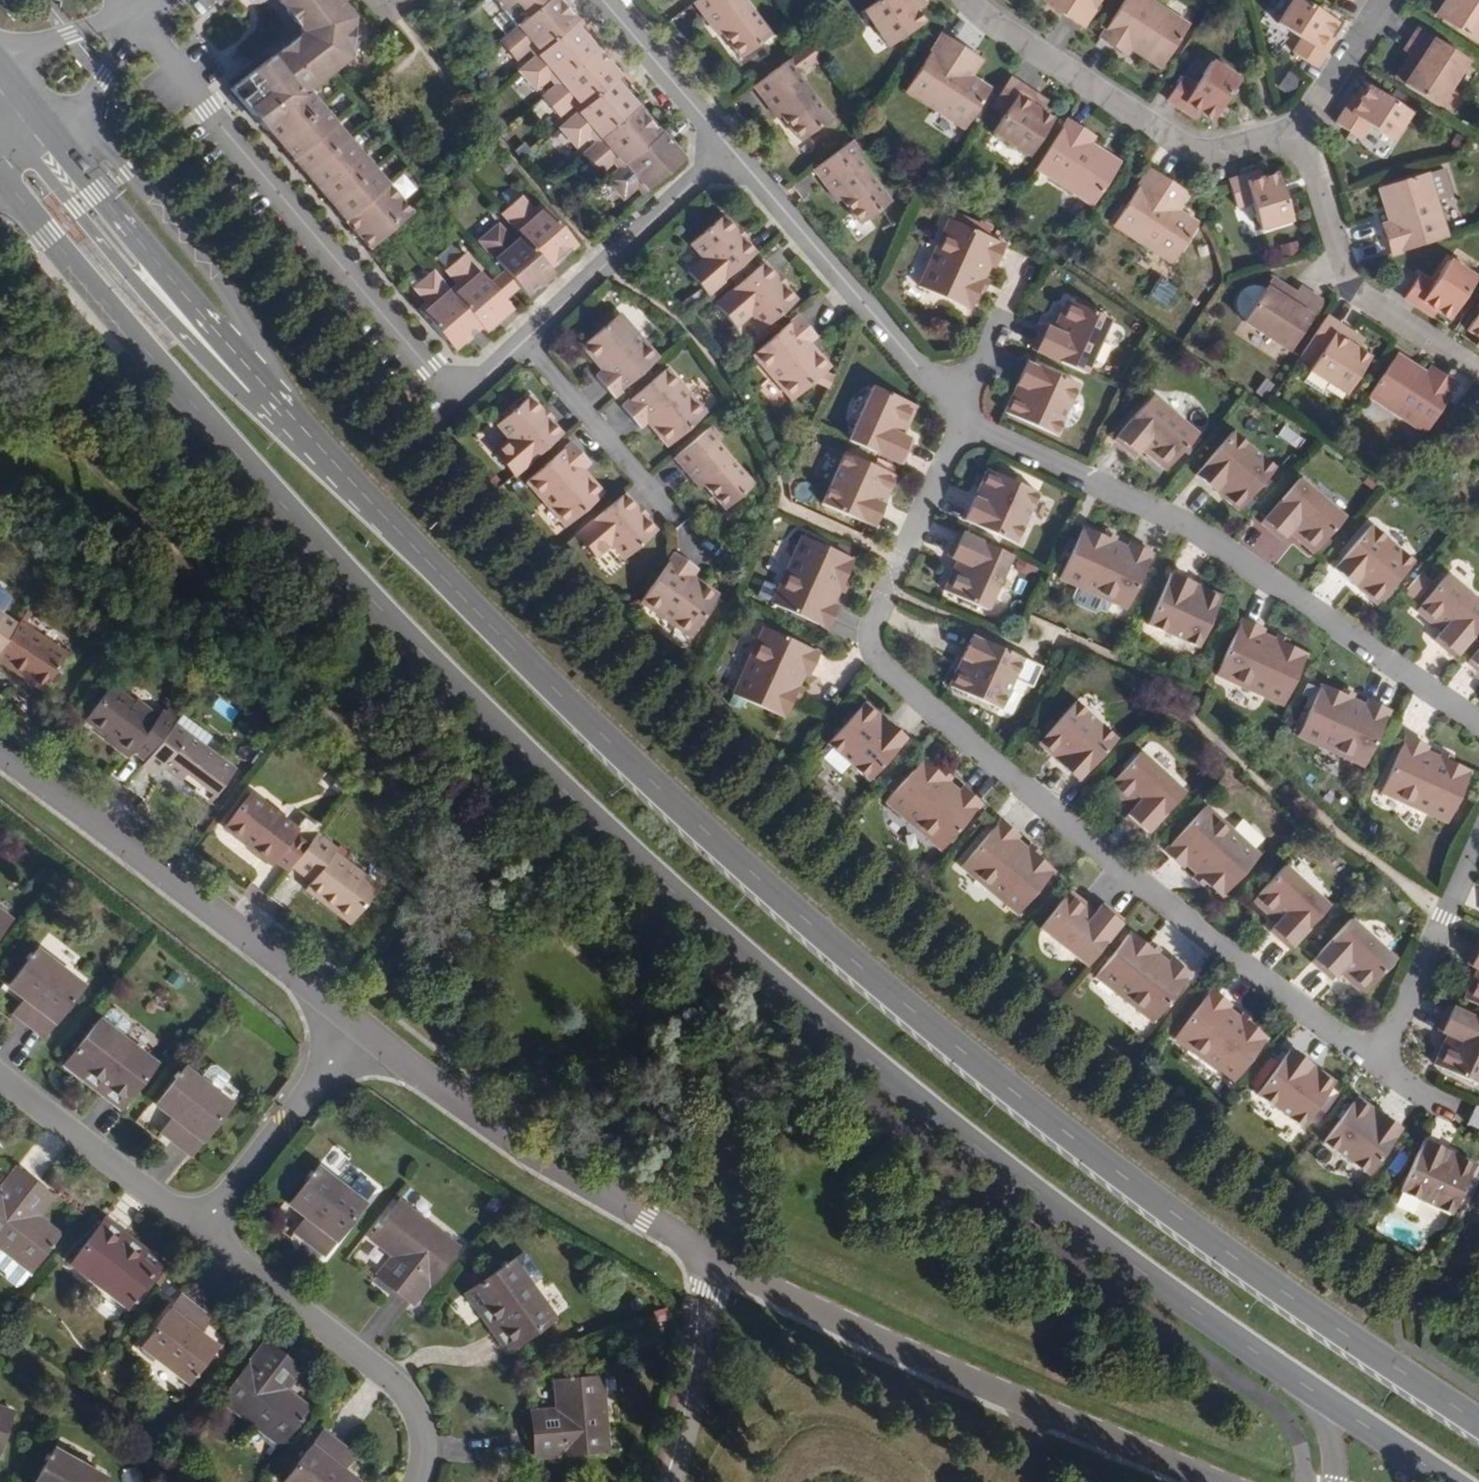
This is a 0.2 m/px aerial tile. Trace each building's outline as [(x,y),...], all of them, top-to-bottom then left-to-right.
[(264,130),(307,94),(331,74),(351,59),(356,19),(340,0),(277,0),(303,34),(231,91),(264,130)] [(516,27),(548,0),(493,0),(516,27)] [(516,27),(501,41),(517,60),(530,49),(537,57),(574,25),(578,22),(559,0),(548,0),(516,27)] [(694,4),(703,16),(707,13),(721,32),(741,58),(769,37),(742,0),(699,0),(694,4)] [(866,11),(891,46),(925,24),(918,13),(913,6),(922,0),(882,0),(866,11)] [(913,6),(918,13),(927,6),(923,0),(922,0),(913,6)] [(1052,6),(1082,26),(1099,0),(1056,0),(1052,6)] [(1149,0),(1123,0),(1099,38),(1125,54),(1130,46),(1134,41),(1164,61),(1188,24),(1149,0)] [(1309,0),(1292,0),(1279,21),(1301,36),(1294,48),(1318,63),(1335,36),(1330,32),(1338,19),(1309,0)] [(1437,15),(1442,18),(1454,0),(1446,0),(1437,15)] [(1442,18),(1477,41),(1478,39),(1478,0),(1454,0),(1442,18)] [(721,32),(707,13),(703,16),(717,35),(721,32)] [(555,87),(597,51),(574,25),(537,57),(521,71),(536,90),(548,79),(555,87)] [(1467,60),(1418,28),(1404,49),(1413,55),(1419,59),(1405,83),(1437,105),(1467,60)] [(1134,41),(1130,46),(1161,66),(1164,61),(1134,41)] [(821,57),(812,44),(754,87),(763,99),(767,96),(781,114),(801,141),(829,121),(797,75),(821,57)] [(620,78),(597,51),(555,87),(543,97),(559,116),(571,105),(579,113),(615,82),(620,78)] [(963,72),(932,53),(898,108),(956,145),(981,106),(961,93),(953,88),(963,72)] [(1419,59),(1413,55),(1398,79),(1405,83),(1419,59)] [(1238,78),(1210,60),(1196,83),(1182,76),(1168,99),(1195,116),(1199,110),(1212,119),(1238,78)] [(953,88),(961,93),(971,77),(963,72),(953,88)] [(1043,98),(1011,78),(994,105),(1006,114),(994,131),(1032,154),(1055,119),(1044,112),(1037,108),(1043,98)] [(590,136),(597,143),(637,108),(615,82),(579,113),(561,128),(577,147),(590,136)] [(1408,111),(1369,86),(1360,98),(1354,94),(1336,121),(1360,136),(1367,124),(1390,139),(1408,111)] [(411,214),(307,94),(264,130),(368,251),(411,214)] [(781,114),(767,96),(763,99),(777,117),(781,114)] [(1037,108),(1044,112),(1050,102),(1043,98),(1037,108)] [(612,161),(619,170),(660,135),(637,108),(597,143),(584,155),(599,173),(612,161)] [(1094,136),(1069,120),(1038,168),(1094,204),(1117,168),(1086,149),(1089,144),(1094,136)] [(660,135),(619,170),(607,180),(624,199),(637,188),(643,195),(685,160),(661,134),(660,135)] [(862,154),(852,141),(814,170),(823,182),(828,178),(841,196),(860,224),(889,203),(857,158),(862,154)] [(1120,163),(1089,144),(1086,149),(1117,168),(1120,163)] [(1181,188),(1149,168),(1114,223),(1174,261),(1199,222),(1179,209),(1171,205),(1181,188)] [(1261,178),(1258,171),(1227,181),(1236,207),(1249,203),(1259,230),(1290,218),(1275,174),(1261,178)] [(1447,238),(1427,173),(1386,186),(1397,222),(1392,223),(1383,226),(1393,255),(1447,238)] [(841,196),(828,178),(823,182),(836,200),(841,196)] [(1381,188),(1392,223),(1397,222),(1386,186),(1381,188)] [(1171,205),(1179,209),(1189,193),(1181,188),(1171,205)] [(503,214),(518,232),(549,268),(575,245),(540,205),(533,211),(522,198),(503,214)] [(1004,241),(947,216),(918,283),(968,305),(976,287),(981,275),(988,261),(993,264),(1004,241)] [(734,230),(722,217),(691,244),(704,259),(689,272),(709,295),(755,255),(743,240),(734,230)] [(497,277),(512,294),(519,288),(527,296),(554,273),(549,268),(518,232),(511,238),(499,225),(480,242),(504,270),(497,277)] [(743,240),(746,237),(738,227),(734,230),(743,240)] [(449,291),(480,326),(485,332),(512,309),(504,301),(512,294),(497,277),(490,283),(464,255),(445,272),(456,285),(449,291)] [(1476,278),(1448,261),(1432,284),(1420,276),(1405,300),(1432,318),(1436,311),(1451,319),(1476,278)] [(775,277),(763,264),(718,305),(736,327),(751,314),(764,329),(796,301),(783,287),(775,277)] [(453,350),(480,326),(449,291),(434,273),(414,290),(426,304),(419,310),(453,350)] [(783,287),(787,284),(778,274),(775,277),(783,287)] [(982,289),(988,277),(981,275),(976,287),(982,289)] [(1165,307),(1175,287),(1156,278),(1147,298),(1165,307)] [(1294,294),(1270,280),(1264,289),(1288,303),(1294,294)] [(1264,289),(1254,285),(1249,286),(1242,292),(1238,300),(1240,310),(1248,317),(1245,321),(1291,349),(1321,300),(1299,286),(1294,294),(1288,303),(1264,289)] [(1110,314),(1068,296),(1058,318),(1062,320),(1059,329),(1054,327),(1045,323),(1034,347),(1085,370),(1110,314)] [(1467,330),(1478,338),(1478,311),(1467,330)] [(659,359),(620,314),(616,318),(602,330),(587,344),(587,352),(593,359),(602,361),(608,368),(597,378),(614,398),(659,359)] [(598,326),(602,330),(616,318),(612,314),(598,326)] [(817,336),(799,316),(753,355),(792,400),(816,378),(825,371),(824,363),(818,356),(810,354),(805,347),(817,336)] [(1356,335),(1326,316),(1308,344),(1319,352),(1309,369),(1346,392),(1369,356),(1356,348),(1350,344),(1356,335)] [(1350,344),(1356,348),(1363,339),(1356,335),(1350,344)] [(1422,378),(1425,374),(1394,355),(1391,359),(1422,378)] [(1079,381),(1029,359),(1018,383),(1023,385),(1019,394),(1014,392),(1007,409),(1056,430),(1079,381)] [(1422,378),(1391,359),(1367,395),(1423,430),(1455,382),(1430,366),(1425,374),(1422,378)] [(706,413),(667,369),(622,407),(639,427),(650,418),(656,425),(657,434),(664,441),(673,443),(706,413)] [(831,384),(834,375),(825,371),(816,378),(831,384)] [(917,402),(875,383),(851,438),(903,461),(914,438),(903,433),(898,431),(902,421),(907,424),(917,402)] [(1019,394),(1023,385),(1018,383),(1014,392),(1019,394)] [(1195,433),(1150,395),(1114,437),(1134,454),(1141,446),(1145,441),(1152,448),(1149,452),(1166,467),(1195,433)] [(541,411),(530,398),(497,426),(509,440),(495,453),(515,476),(562,435),(549,420),(541,411)] [(544,409),(541,411),(549,420),(552,418),(544,409)] [(903,433),(907,424),(902,421),(898,431),(903,433)] [(721,439),(711,427),(674,458),(684,471),(688,468),(699,481),(724,509),(754,484),(717,442),(721,439)] [(1276,468),(1233,432),(1196,472),(1216,489),(1219,486),(1229,496),(1226,498),(1239,510),(1276,468)] [(1152,448),(1145,441),(1141,446),(1149,452),(1152,448)] [(589,462),(572,444),(527,482),(567,527),(601,497),(599,488),(594,482),(584,478),(579,471),(589,462)] [(898,475),(849,452),(825,503),(875,526),(885,503),(881,501),(887,488),(891,490),(898,475)] [(1037,490),(986,467),(976,490),(982,493),(977,503),(971,500),(964,517),(1014,539),(1037,490)] [(684,471),(696,485),(699,481),(688,468),(684,471)] [(1345,518),(1300,478),(1262,520),(1283,538),(1290,529),(1293,525),(1301,533),(1297,536),(1316,551),(1345,518)] [(1226,498),(1229,496),(1219,486),(1216,489),(1226,498)] [(891,490),(887,488),(881,501),(885,503),(891,490)] [(977,503),(982,493),(976,490),(971,500),(977,503)] [(635,508),(624,494),(576,535),(596,558),(611,544),(624,559),(656,532),(643,517),(635,508)] [(635,508),(643,517),(646,515),(638,505),(635,508)] [(1301,533),(1293,525),(1290,529),(1297,536),(1301,533)] [(1103,534),(1084,526),(1062,574),(1127,604),(1152,551),(1131,541),(1128,546),(1114,540),(1103,534)] [(1412,562),(1371,526),(1334,566),(1353,584),(1357,580),(1367,589),(1363,592),(1375,603),(1412,562)] [(1009,552),(959,529),(948,553),(958,557),(964,560),(960,569),(953,566),(944,588),(985,606),(1009,552)] [(1114,540),(1117,534),(1105,529),(1103,534),(1114,540)] [(852,558),(805,536),(774,605),(827,628),(837,605),(832,603),(838,590),(843,578),(852,558)] [(696,567),(675,553),(641,602),(691,636),(716,599),(712,591),(703,585),(694,584),(688,580),(696,567)] [(964,560),(958,557),(953,566),(960,569),(964,560)] [(1437,570),(1409,605),(1425,619),(1430,616),(1438,623),(1434,627),(1428,635),(1447,652),(1478,614),(1478,606),(1437,570)] [(1193,581),(1170,572),(1147,620),(1198,643),(1221,594),(1206,587),(1205,591),(1191,586),(1193,581)] [(844,593),(849,581),(843,578),(838,590),(844,593)] [(1363,592),(1367,589),(1357,580),(1353,584),(1363,592)] [(1205,591),(1206,587),(1193,581),(1191,586),(1205,591)] [(17,625),(1,614),(9,602),(0,596),(0,649),(17,625)] [(1434,627),(1438,623),(1430,616),(1425,619),(1434,627)] [(1264,630),(1243,621),(1219,673),(1285,703),(1307,655),(1288,646),(1276,641),(1262,635),(1264,630)] [(0,649),(0,662),(21,676),(23,672),(43,685),(65,654),(19,622),(17,625),(0,649)] [(820,650),(766,626),(736,693),(785,715),(794,695),(799,684),(806,669),(810,671),(820,650)] [(1023,655),(972,632),(962,654),(968,656),(962,669),(957,667),(949,684),(999,706),(1023,655)] [(1288,646),(1290,641),(1278,636),(1276,641),(1288,646)] [(1468,660),(1478,670),(1478,648),(1468,660)] [(962,669),(968,656),(962,654),(957,667),(962,669)] [(43,685),(23,672),(21,676),(41,689),(43,685)] [(799,697),(804,685),(799,684),(794,695),(799,697)] [(144,760),(162,737),(172,724),(179,715),(167,706),(162,712),(160,711),(154,718),(110,685),(83,719),(129,754),(131,750),(144,760)] [(1338,694),(1320,685),(1299,733),(1364,763),(1388,709),(1367,700),(1364,705),(1350,699),(1338,694)] [(1350,699),(1353,693),(1341,688),(1338,694),(1350,699)] [(1115,735),(1073,697),(1037,738),(1049,750),(1053,746),(1062,755),(1059,758),(1079,776),(1115,735)] [(877,709),(864,698),(827,740),(828,741),(823,746),(827,750),(828,757),(835,763),(843,754),(869,777),(906,735),(887,718),(884,723),(873,714),(877,709)] [(884,723),(887,718),(877,709),(873,714),(884,723)] [(175,747),(185,734),(172,724),(162,737),(175,747)] [(1427,741),(1406,732),(1383,785),(1448,815),(1470,766),(1450,757),(1439,752),(1425,746),(1427,741)] [(175,747),(162,737),(144,760),(142,764),(155,774),(160,766),(178,780),(181,777),(184,773),(197,783),(194,787),(191,790),(208,802),(232,770),(185,734),(175,747)] [(1059,758),(1062,755),(1053,746),(1049,750),(1059,758)] [(1439,752),(1450,757),(1452,751),(1441,747),(1439,752)] [(1180,792),(1137,753),(1105,787),(1121,801),(1124,797),(1133,805),(1130,808),(1123,816),(1142,833),(1180,792)] [(936,770),(920,757),(885,798),(942,846),(981,800),(962,785),(958,789),(946,779),(936,770)] [(946,779),(950,775),(939,766),(936,770),(946,779)] [(197,783),(184,773),(181,777),(194,787),(197,783)] [(290,867),(307,845),(291,834),(295,829),(246,795),(227,821),(250,839),(247,843),(246,844),(270,862),(272,860),(287,871),(290,867)] [(1130,808),(1133,805),(1124,797),(1121,801),(1130,808)] [(1262,847),(1206,799),(1167,844),(1184,859),(1188,854),(1200,865),(1209,873),(1225,887),(1262,847)] [(1017,832),(999,818),(962,865),(1019,910),(1052,868),(1036,855),(1025,846),(1013,836),(1017,832)] [(247,843),(250,839),(227,821),(223,826),(222,827),(246,844),(247,843)] [(307,845),(290,867),(309,882),(307,885),(330,902),(327,906),(350,923),(378,886),(332,852),(335,849),(315,834),(307,845)] [(1025,846),(1036,855),(1040,850),(1029,841),(1025,846)] [(1209,873),(1200,865),(1196,870),(1205,878),(1209,873)] [(1323,905),(1278,866),(1248,901),(1265,917),(1268,912),(1276,919),(1272,923),(1266,931),(1286,949),(1323,905)] [(327,906),(330,902),(307,885),(304,889),(327,906)] [(1085,903),(1068,890),(1040,925),(1087,963),(1123,919),(1100,901),(1094,909),(1091,913),(1082,906),(1085,903)] [(1094,909),(1085,903),(1082,906),(1091,913),(1094,909)] [(1272,923),(1276,919),(1268,912),(1265,917),(1272,923)] [(0,916),(0,934),(9,923),(0,916)] [(1397,955),(1349,920),(1316,965),(1335,979),(1341,972),(1344,967),(1353,974),(1350,978),(1369,992),(1397,955)] [(1146,944),(1130,932),(1097,975),(1153,1019),(1190,972),(1172,959),(1169,963),(1156,952),(1146,944)] [(1468,962),(1477,966),(1478,967),(1478,938),(1468,962)] [(1146,944),(1156,952),(1160,948),(1149,939),(1146,944)] [(81,989),(35,953),(7,989),(22,1001),(31,1008),(20,1022),(41,1039),(81,989)] [(1353,974),(1344,967),(1341,972),(1350,978),(1353,974)] [(1478,977),(1473,975),(1464,996),(1478,1003),(1478,976),(1478,977)] [(1230,1003),(1212,989),(1175,1037),(1233,1081),(1266,1038),(1249,1025),(1238,1017),(1226,1008),(1230,1003)] [(11,1015),(20,1022),(31,1008),(22,1001),(11,1015)] [(1449,1004),(1438,1027),(1448,1032),(1452,1034),(1448,1043),(1443,1041),(1434,1062),(1475,1080),(1478,1073),(1478,1018),(1449,1004)] [(1249,1025),(1253,1020),(1242,1011),(1238,1017),(1249,1025)] [(99,1026),(95,1023),(60,1067),(80,1082),(85,1075),(123,1105),(152,1068),(120,1041),(130,1028),(110,1012),(99,1026)] [(1448,1032),(1443,1041),(1448,1043),(1452,1034),(1448,1032)] [(1311,1063),(1291,1048),(1258,1095),(1304,1127),(1336,1081),(1322,1071),(1319,1075),(1308,1067),(1311,1063)] [(1319,1075),(1322,1071),(1311,1063),(1308,1067),(1319,1075)] [(229,1106),(184,1070),(154,1106),(169,1118),(178,1126),(167,1141),(188,1158),(229,1106)] [(123,1105),(85,1075),(80,1082),(118,1112),(123,1105)] [(1372,1107),(1358,1097),(1342,1120),(1326,1142),(1372,1174),(1402,1128),(1383,1114),(1380,1118),(1370,1110),(1372,1107)] [(154,1132),(163,1116),(145,1106),(136,1122),(154,1132)] [(1380,1118),(1383,1114),(1372,1107),(1370,1110),(1380,1118)] [(1476,1107),(1469,1124),(1478,1128),(1478,1108),(1476,1107)] [(178,1126),(169,1118),(157,1134),(167,1141),(178,1126)] [(1448,1150),(1425,1140),(1404,1190),(1455,1211),(1476,1163),(1460,1155),(1458,1159),(1446,1154),(1448,1150)] [(1458,1159),(1460,1155),(1448,1150),(1446,1154),(1458,1159)] [(363,1205),(319,1168),(289,1203),(305,1217),(313,1224),(303,1238),(323,1254),(363,1205)] [(14,1169),(0,1187),(0,1250),(27,1271),(57,1234),(35,1217),(20,1205),(36,1186),(14,1169)] [(36,1186),(20,1205),(35,1217),(50,1198),(36,1186)] [(458,1249),(398,1202),(369,1238),(392,1258),(406,1270),(391,1288),(413,1305),(458,1249)] [(287,1228),(296,1217),(280,1206),(272,1217),(287,1228)] [(305,1217),(294,1231),(303,1238),(313,1224),(305,1217)] [(91,1234),(129,1263),(135,1256),(96,1226),(91,1234)] [(129,1263),(91,1234),(62,1270),(119,1316),(154,1270),(135,1256),(129,1263)] [(406,1270),(392,1258),(376,1277),(391,1288),(406,1270)] [(571,1314),(520,1261),(479,1300),(497,1318),(503,1311),(536,1347),(571,1314)] [(199,1312),(178,1295),(138,1346),(182,1382),(211,1345),(197,1334),(188,1327),(199,1312)] [(536,1347),(503,1311),(497,1318),(531,1352),(536,1347)] [(188,1327),(197,1334),(207,1319),(199,1312),(188,1327)] [(284,1359),(263,1343),(218,1399),(276,1445),(306,1407),(284,1390),(269,1378),(284,1359)] [(284,1359),(269,1378),(284,1390),(299,1371),(284,1359)] [(609,1452),(602,1377),(554,1381),(556,1409),(558,1428),(533,1430),(535,1456),(609,1452)] [(0,1409),(0,1446),(12,1413),(0,1409)] [(533,1430),(558,1428),(556,1409),(532,1411),(533,1430)] [(321,1430),(280,1481),(281,1481),(354,1481),(356,1480),(340,1468),(331,1461),(342,1447),(321,1430)] [(342,1447),(331,1461),(340,1468),(351,1453),(342,1447)] [(53,1449),(33,1481),(100,1481),(102,1478),(53,1449)]
